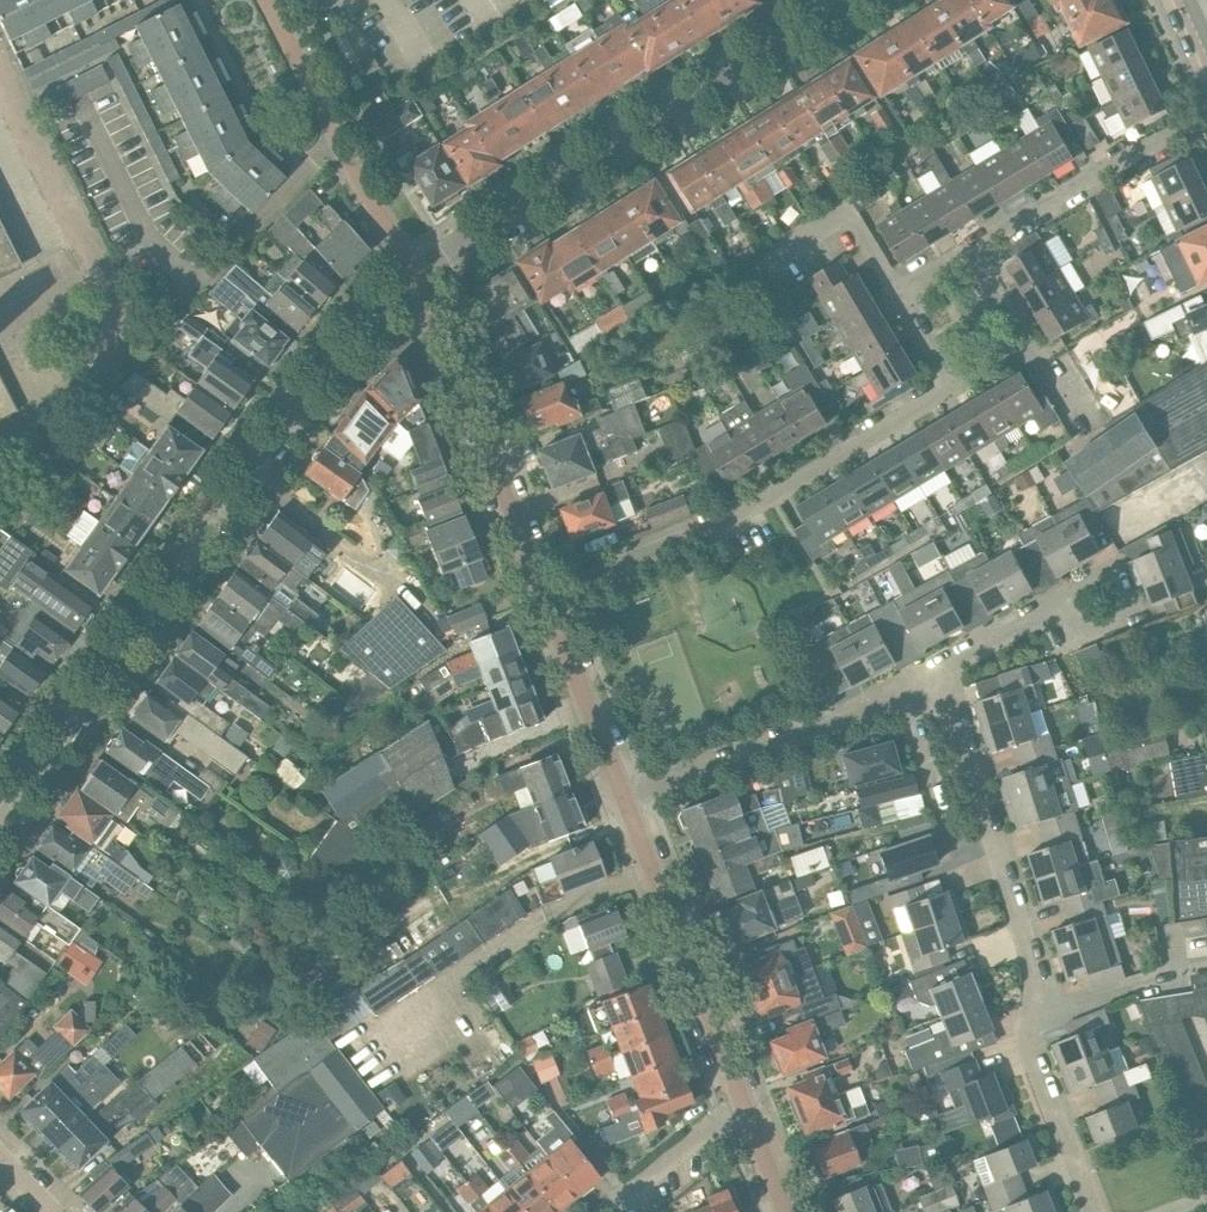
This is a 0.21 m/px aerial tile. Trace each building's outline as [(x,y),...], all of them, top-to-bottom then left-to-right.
[(15,54),(121,0),(0,0),(0,24),(15,54)] [(159,15),(177,6),(174,0),(163,0),(154,5),(159,15)] [(576,2),(584,15),(593,9),(588,0),(578,0),(576,2)] [(623,18),(630,29),(628,30),(650,64),(652,68),(680,50),(652,6),(649,1),(649,0),(635,0),(644,14),(647,12),(649,16),(642,21),(635,11),(623,18)] [(649,1),(652,6),(680,50),(706,34),(701,27),(684,0),(675,0),(669,4),(667,0),(651,0),(649,1)] [(701,27),(706,34),(732,18),(720,0),(684,0),(701,27)] [(732,18),(757,2),(756,0),(720,0),(732,18)] [(972,0),(949,0),(939,6),(967,51),(969,54),(980,47),(972,35),(988,25),(972,0)] [(988,25),(990,29),(995,26),(990,18),(1011,4),(1008,0),(972,0),(988,25)] [(1029,0),(1026,0),(1018,5),(1029,22),(1039,17),(1029,0)] [(1060,5),(1065,3),(1084,41),(1124,21),(1114,0),(1057,0),(1060,5)] [(154,5),(136,14),(141,24),(159,15),(154,5)] [(200,50),(194,39),(204,34),(194,12),(183,17),(177,6),(159,15),(141,24),(134,28),(139,37),(126,44),(137,67),(151,61),(156,72),(200,50)] [(939,6),(914,22),(936,58),(956,45),(962,54),(967,51),(939,6)] [(562,11),(551,19),(559,32),(570,24),(562,11)] [(136,14),(117,23),(123,34),(134,28),(141,24),(136,14)] [(621,14),(595,30),(625,79),(650,64),(628,30),(630,29),(623,18),(621,14)] [(1029,22),(1038,38),(1051,30),(1042,15),(1039,17),(1029,22)] [(914,22),(888,39),(917,85),(921,82),(921,81),(915,71),(936,58),(914,22)] [(117,23),(99,32),(104,43),(112,39),(123,34),(117,23)] [(576,57),(599,95),(625,79),(595,30),(569,46),(576,57)] [(1103,75),(1141,57),(1128,30),(1090,48),(1103,75)] [(99,32),(81,41),(86,52),(92,49),(101,45),(104,43),(99,32)] [(536,52),(525,35),(515,41),(525,58),(536,52)] [(105,53),(117,47),(112,39),(104,43),(101,45),(105,53)] [(914,105),(925,98),(888,39),(860,56),(883,92),(905,78),(911,89),(906,92),(914,105)] [(81,41),(63,50),(68,61),(76,57),(84,53),(86,52),(81,41)] [(97,57),(105,53),(101,45),(92,49),(97,57)] [(538,54),(550,73),(574,111),(599,95),(576,57),(561,66),(553,55),(551,56),(544,45),(536,50),(538,54)] [(89,61),(97,57),(92,49),(86,52),(84,53),(89,61)] [(63,50),(54,54),(60,65),(64,74),(72,70),(68,61),(63,50)] [(156,72),(162,83),(148,90),(160,113),(174,106),(180,118),(223,97),(217,85),(227,80),(217,59),(206,64),(200,50),(156,72)] [(80,65),(89,61),(84,53),(76,57),(80,65)] [(120,61),(115,53),(105,58),(109,67),(120,61)] [(54,54),(38,62),(44,73),(52,69),(60,65),(54,54)] [(368,75),(381,67),(373,54),(360,62),(368,75)] [(1024,54),(1010,62),(1016,72),(1030,64),(1024,54)] [(72,70),(80,65),(76,57),(68,61),(72,70)] [(1141,57),(1103,75),(1115,100),(1115,101),(1153,82),(1154,82),(1141,57)] [(109,67),(117,81),(127,76),(120,61),(109,67)] [(827,77),(853,121),(867,112),(861,103),(874,95),(852,61),(827,77)] [(38,62),(22,71),(27,81),(36,77),(44,73),(38,62)] [(56,78),(64,74),(60,65),(52,69),(56,78)] [(100,85),(109,81),(101,65),(92,69),(100,85)] [(480,77),(474,66),(457,77),(463,88),(480,77)] [(52,69),(44,73),(48,82),(56,78),(52,69)] [(92,69),(82,74),(90,90),(100,85),(92,69)] [(1006,80),(1000,70),(986,79),(993,89),(1006,80)] [(40,86),(48,82),(44,73),(36,77),(40,86)] [(524,90),(548,128),(574,111),(550,73),(524,90)] [(82,74),(73,79),(81,95),(87,92),(90,90),(82,74)] [(117,81),(121,90),(131,84),(127,76),(117,81)] [(36,77),(27,81),(32,90),(40,86),(36,77)] [(503,93),(492,77),(484,82),(495,99),(499,96),(503,93)] [(827,77),(802,92),(823,127),(834,120),(840,129),(853,121),(827,77)] [(73,79),(64,83),(72,100),(81,95),(73,79)] [(1009,80),(998,87),(1004,97),(1015,90),(1009,80)] [(1115,101),(1103,107),(1108,118),(1104,120),(1112,136),(1128,128),(1167,109),(1154,82),(1153,82),(1115,101)] [(72,100),(64,83),(54,88),(63,104),(67,102),(72,100)] [(1047,88),(1053,99),(1063,94),(1056,83),(1047,88)] [(121,90),(125,98),(136,93),(131,84),(121,90)] [(394,106),(380,84),(366,93),(379,115),(394,106)] [(1004,97),(998,87),(987,95),(993,104),(1004,97)] [(63,104),(54,88),(45,93),(53,109),(63,104)] [(495,99),(503,113),(522,144),(548,128),(524,90),(507,100),(503,103),(499,96),(495,99)] [(831,139),(823,127),(802,92),(776,108),(803,153),(819,143),(832,163),(842,156),(831,139)] [(37,99),(44,114),(45,113),(47,112),(53,109),(45,93),(36,97),(37,99)] [(125,98),(133,113),(143,107),(136,93),(125,98)] [(438,108),(430,94),(420,100),(429,114),(438,108)] [(1063,94),(1053,99),(1058,107),(1075,136),(1060,111),(1070,106),(1063,94)] [(180,118),(185,130),(172,136),(184,161),(197,154),(206,172),(246,143),(240,131),(250,126),(240,105),(229,110),(223,97),(180,118)] [(402,106),(382,119),(372,125),(373,127),(381,141),(391,134),(422,115),(414,102),(413,99),(402,106)] [(472,122),(496,160),(522,144),(503,113),(495,99),(493,100),(489,102),(493,108),(472,122)] [(133,113),(140,127),(150,122),(143,107),(133,113)] [(895,129),(882,107),(872,114),(885,135),(895,129)] [(1041,128),(1028,136),(1050,173),(1074,158),(1067,146),(1077,140),(1075,136),(1058,107),(1036,120),(1041,128)] [(803,153),(776,108),(751,124),(778,169),(803,153)] [(1101,142),(1086,116),(1074,123),(1090,149),(1101,142)] [(462,134),(448,144),(471,181),(499,164),(496,160),(472,122),(470,120),(458,128),(462,134)] [(955,127),(960,136),(972,129),(966,120),(955,127)] [(140,127),(144,136),(155,130),(150,122),(140,127)] [(751,124),(725,140),(747,175),(765,203),(775,196),(763,179),(778,169),(751,124)] [(950,143),(960,136),(955,127),(944,134),(950,143)] [(144,136),(149,144),(159,139),(155,130),(144,136)] [(840,134),(831,139),(842,156),(851,151),(840,134)] [(1050,173),(1028,136),(1003,151),(1025,188),(1050,173)] [(149,144),(156,159),(166,153),(159,139),(149,144)] [(438,140),(407,160),(435,204),(445,198),(448,203),(459,196),(456,191),(466,185),(453,164),(438,140)] [(700,156),(721,191),(747,175),(725,140),(700,156)] [(206,172),(221,186),(212,195),(214,197),(231,214),(241,203),(251,213),(283,178),(273,168),(281,160),(264,144),(256,152),(246,143),(206,172)] [(929,195),(951,232),(975,217),(953,181),(931,143),(919,150),(924,159),(925,159),(942,187),(929,195)] [(978,166),(1000,203),(1025,188),(1003,151),(978,166)] [(156,159),(164,173),(174,168),(166,153),(156,159)] [(721,191),(700,156),(672,174),(693,208),(709,198),(727,226),(738,219),(720,191),(721,191)] [(1143,184),(1155,209),(1204,185),(1191,159),(1152,177),(1153,179),(1143,184)] [(799,181),(790,166),(780,172),(789,187),(799,181)] [(975,217),(1000,203),(978,166),(953,181),(975,217)] [(164,173),(168,181),(178,176),(174,168),(164,173)] [(884,178),(889,186),(900,180),(895,171),(884,178)] [(747,175),(737,181),(755,209),(765,203),(747,175)] [(889,186),(884,178),(850,198),(859,212),(883,198),(879,192),(889,186)] [(655,184),(631,200),(658,244),(676,233),(679,233),(689,251),(700,245),(689,226),(688,225),(689,224),(682,214),(676,218),(668,205),(655,184)] [(1204,185),(1155,209),(1155,210),(1166,204),(1179,231),(1206,217),(1206,192),(1204,185)] [(309,189),(284,214),(295,227),(321,202),(309,189)] [(926,247),(951,232),(929,195),(904,210),(926,247)] [(768,208),(778,202),(775,196),(765,203),(768,208)] [(201,204),(194,198),(186,206),(193,212),(201,204)] [(631,200),(604,217),(627,252),(634,264),(655,251),(660,248),(658,244),(631,200)] [(926,247),(904,210),(898,201),(889,206),(894,216),(878,226),(900,263),(926,247)] [(193,212),(205,224),(213,216),(201,204),(193,212)] [(330,233),(313,249),(334,271),(341,278),(343,276),(345,279),(354,271),(351,268),(369,251),(327,204),(314,215),(330,233)] [(284,214),(266,232),(283,249),(287,245),(301,262),(285,280),(302,295),(317,307),(320,304),(323,306),(330,297),(327,295),(338,283),(329,276),(334,271),(313,249),(312,248),(299,233),(298,234),(293,228),(295,227),(284,214)] [(205,224),(217,235),(225,227),(213,216),(205,224)] [(604,217),(579,232),(585,242),(605,274),(610,271),(606,264),(627,252),(604,217)] [(689,226),(700,245),(712,237),(700,219),(689,226)] [(1129,236),(1123,224),(1114,228),(1120,240),(1129,236)] [(217,235),(224,242),(232,234),(225,227),(217,235)] [(1162,249),(1183,292),(1206,280),(1206,227),(1162,249)] [(1097,232),(1102,243),(1110,239),(1105,228),(1097,232)] [(579,232),(552,249),(575,285),(596,272),(599,278),(605,274),(579,232)] [(17,268),(0,235),(0,276),(17,268)] [(1110,239),(1102,243),(1107,254),(1116,251),(1110,239)] [(1007,265),(1023,291),(1059,269),(1044,243),(1007,265)] [(550,245),(522,262),(544,298),(558,289),(563,297),(577,288),(575,285),(552,249),(550,245)] [(754,246),(727,262),(732,270),(759,253),(754,246)] [(1148,259),(1137,265),(1141,273),(1152,267),(1148,259)] [(810,278),(836,321),(873,300),(857,274),(849,279),(839,261),(810,278)] [(236,263),(225,276),(261,310),(262,309),(265,305),(297,331),(317,307),(302,295),(285,280),(273,294),(236,263)] [(517,266),(494,280),(530,339),(540,332),(525,309),(539,300),(517,266)] [(1038,317),(1075,294),(1059,269),(1023,291),(1038,317)] [(626,289),(614,270),(606,276),(618,294),(626,289)] [(212,291),(209,294),(231,311),(237,315),(222,333),(250,356),(253,353),(267,365),(269,362),(272,364),(280,353),(278,351),(280,348),(279,347),(286,339),(240,302),(245,295),(244,295),(224,279),(223,278),(212,291)] [(503,356),(530,339),(494,280),(488,284),(486,282),(474,289),(482,307),(484,306),(503,356)] [(687,291),(682,283),(667,292),(672,301),(687,291)] [(1083,309),(1075,294),(1038,317),(1053,341),(1098,313),(1092,303),(1083,309)] [(1134,308),(1129,296),(1119,300),(1124,312),(1134,308)] [(873,300),(836,321),(851,346),(888,325),(873,300)] [(1149,320),(1156,339),(1176,329),(1181,338),(1197,331),(1206,354),(1206,308),(1187,317),(1182,304),(1150,319),(1149,320)] [(622,305),(596,321),(606,338),(632,323),(622,305)] [(187,313),(175,326),(197,342),(188,354),(193,357),(207,367),(195,384),(231,411),(234,407),(238,408),(240,408),(247,399),(246,399),(244,394),(253,381),(230,365),(235,358),(202,334),(207,327),(187,313)] [(795,336),(777,319),(763,328),(778,344),(793,337),(795,336)] [(851,380),(903,349),(888,325),(851,346),(866,371),(851,380)] [(567,343),(559,331),(540,339),(543,345),(505,360),(517,390),(539,381),(555,374),(546,352),(567,343)] [(593,345),(587,334),(580,332),(570,338),(579,353),(593,345)] [(866,371),(851,380),(854,385),(855,388),(862,389),(872,384),(879,397),(870,402),(868,410),(871,414),(886,405),(915,388),(910,379),(918,374),(903,349),(866,371)] [(826,361),(819,350),(810,355),(817,366),(826,361)] [(758,360),(762,369),(773,365),(769,355),(758,360)] [(409,469),(416,486),(447,474),(403,361),(395,359),(364,391),(395,420),(405,431),(407,433),(420,465),(409,469)] [(749,375),(762,369),(758,360),(745,365),(749,375)] [(794,391),(780,399),(803,438),(827,423),(821,412),(832,406),(826,395),(819,384),(811,371),(806,364),(785,376),(794,391)] [(1173,385),(1173,383),(1141,403),(1133,408),(1105,426),(1109,433),(1066,463),(1088,496),(1098,512),(1206,452),(1206,364),(1173,385)] [(136,371),(120,386),(143,403),(143,404),(159,415),(160,415),(170,422),(176,413),(212,438),(220,427),(226,427),(233,418),(232,418),(230,413),(231,411),(195,384),(184,400),(170,390),(167,394),(136,371)] [(713,371),(701,376),(704,385),(716,380),(713,371)] [(1022,373),(996,388),(1018,425),(1033,416),(1038,417),(1043,427),(1048,428),(1061,420),(1045,393),(1037,398),(1022,373)] [(692,389),(704,385),(701,376),(689,381),(692,389)] [(17,411),(0,377),(0,420),(17,411)] [(640,378),(609,390),(617,409),(647,396),(640,378)] [(819,384),(826,395),(834,390),(827,379),(819,384)] [(574,401),(567,383),(521,401),(533,431),(559,420),(561,425),(603,409),(598,398),(581,404),(579,399),(574,401)] [(996,388),(972,403),(994,440),(1001,452),(1008,447),(1009,444),(1003,434),(1018,425),(996,388)] [(834,390),(826,395),(832,406),(840,401),(834,390)] [(349,412),(333,433),(364,463),(379,442),(381,439),(392,448),(405,431),(395,420),(364,391),(349,412)] [(780,399),(756,413),(779,452),(803,438),(780,399)] [(730,429),(754,467),(779,452),(756,413),(754,415),(745,400),(722,414),(730,429)] [(542,455),(538,457),(541,467),(546,465),(548,470),(610,445),(608,439),(622,434),(623,437),(632,434),(633,437),(646,432),(635,403),(616,411),(617,411),(598,418),(602,428),(583,435),(583,434),(563,442),(541,450),(542,455)] [(994,440),(972,403),(947,418),(969,454),(994,440)] [(159,415),(143,404),(138,411),(154,423),(159,415)] [(683,418),(659,428),(671,459),(696,449),(683,418)] [(922,433),(944,469),(969,454),(947,418),(922,433)] [(166,425),(149,450),(185,476),(186,475),(184,474),(186,471),(190,471),(193,466),(192,462),(201,450),(166,425)] [(754,467),(730,429),(705,444),(697,448),(713,490),(727,483),(754,467)] [(364,463),(333,433),(304,474),(354,510),(364,496),(368,490),(360,474),(357,472),(364,463)] [(919,484),(944,469),(922,433),(897,448),(919,484)] [(610,445),(548,470),(555,488),(578,479),(597,472),(596,467),(629,453),(638,450),(633,437),(632,434),(623,437),(622,434),(608,439),(610,445)] [(136,441),(119,465),(131,474),(168,499),(185,476),(149,450),(136,441)] [(67,442),(56,454),(71,465),(80,452),(67,442)] [(1049,450),(1044,442),(1033,449),(1038,457),(1049,450)] [(895,499),(919,484),(897,448),(873,462),(895,499)] [(1020,457),(1008,464),(1013,472),(1024,465),(1020,457)] [(873,462),(848,477),(870,513),(895,499),(873,462)] [(1008,464),(997,471),(1002,479),(1013,472),(1008,464)] [(1035,483),(1044,478),(1037,466),(1028,471),(1035,483)] [(1035,483),(1028,471),(1016,478),(1024,490),(1035,483)] [(165,501),(166,499),(168,500),(168,499),(131,474),(114,498),(150,522),(158,510),(162,510),(166,505),(165,501)] [(824,491),(846,528),(870,513),(848,477),(824,491)] [(27,486),(19,479),(10,491),(19,497),(27,486)] [(590,499),(564,510),(569,524),(568,527),(570,533),(573,535),(575,539),(616,523),(609,506),(630,497),(624,480),(588,494),(590,499)] [(451,485),(416,499),(427,525),(461,512),(451,485)] [(846,528),(824,491),(798,507),(808,524),(796,531),(813,560),(835,547),(829,538),(846,528)] [(962,499),(967,507),(978,500),(973,492),(962,499)] [(1003,508),(994,493),(979,503),(989,518),(1003,508)] [(692,515),(684,495),(646,510),(654,529),(692,515)] [(1079,565),(1101,553),(1096,542),(1087,527),(1100,520),(1096,513),(1097,512),(1098,512),(1088,496),(1053,515),(1059,527),(1079,565)] [(114,498),(97,522),(112,533),(134,548),(135,547),(133,546),(135,543),(139,543),(143,538),(142,534),(150,522),(114,498)] [(967,507),(962,499),(950,506),(955,514),(967,507)] [(83,511),(66,536),(80,546),(115,571),(117,572),(134,548),(112,533),(97,522),(83,511)] [(963,511),(953,516),(962,532),(971,526),(963,511)] [(262,525),(256,532),(257,533),(259,537),(256,540),(292,568),(303,576),(306,578),(318,562),(325,552),(328,549),(297,526),(278,512),(268,524),(263,524),(263,523),(262,525)] [(1056,573),(1057,577),(1079,565),(1059,527),(1053,515),(1019,533),(1025,545),(1035,563),(1047,557),(1056,573)] [(411,532),(400,536),(410,552),(428,545),(440,574),(452,569),(460,589),(470,585),(475,587),(484,583),(485,579),(486,579),(479,559),(479,558),(463,516),(441,525),(429,530),(427,525),(411,532)] [(930,532),(944,524),(939,516),(925,524),(930,532)] [(925,524),(914,531),(919,539),(930,532),(925,524)] [(1138,566),(1130,569),(1137,586),(1141,585),(1144,583),(1163,576),(1184,568),(1186,567),(1195,563),(1181,527),(1170,531),(1150,539),(1155,552),(1135,560),(1138,566)] [(908,546),(919,539),(914,531),(903,538),(908,546)] [(0,548),(0,585),(6,589),(10,584),(32,600),(32,601),(74,631),(80,624),(85,628),(87,625),(85,624),(91,616),(93,618),(94,615),(89,611),(93,605),(35,563),(39,557),(9,536),(8,537),(0,548)] [(397,539),(387,549),(392,554),(402,555),(407,549),(397,539)] [(246,558),(240,567),(259,581),(262,583),(260,586),(301,620),(310,627),(310,626),(317,616),(319,615),(295,598),(294,599),(279,588),(282,584),(293,591),(303,576),(292,568),(256,540),(254,543),(251,542),(250,543),(244,550),(246,554),(244,556),(246,558)] [(875,553),(869,543),(859,549),(865,560),(868,565),(870,568),(881,562),(875,553)] [(1025,545),(991,563),(1011,601),(1033,590),(1023,570),(1035,563),(1025,545)] [(80,546),(63,569),(98,594),(107,582),(111,581),(114,577),(114,573),(115,571),(80,546)] [(57,557),(45,549),(40,557),(51,566),(57,557)] [(984,552),(950,570),(956,581),(956,582),(960,588),(963,594),(970,607),(982,600),(987,610),(989,613),(995,610),(1011,601),(991,563),(984,552)] [(859,575),(870,568),(868,565),(865,560),(854,567),(859,575)] [(901,560),(889,567),(893,576),(906,569),(901,560)] [(342,567),(334,577),(345,585),(353,576),(342,567)] [(1163,576),(1144,583),(1151,600),(1155,599),(1157,605),(1164,602),(1169,616),(1191,607),(1201,603),(1186,567),(1184,568),(1163,576)] [(294,629),(301,620),(260,586),(236,569),(214,600),(241,621),(246,625),(254,630),(268,611),(273,614),(273,613),(294,629)] [(950,570),(916,588),(922,600),(943,638),(959,629),(965,626),(963,623),(958,613),(970,607),(963,594),(960,588),(956,582),(956,581),(950,570)] [(921,650),(927,647),(943,638),(922,600),(916,588),(882,607),(888,619),(902,644),(914,638),(921,650)] [(396,596),(340,648),(369,671),(389,688),(446,650),(396,596)] [(246,625),(241,621),(214,600),(197,624),(252,667),(269,679),(275,670),(245,648),(242,652),(232,644),(237,637),(246,625)] [(32,657),(36,652),(52,663),(52,662),(60,652),(64,651),(68,645),(67,641),(74,631),(32,601),(16,622),(11,623),(0,615),(0,635),(32,657)] [(488,622),(481,604),(446,617),(453,628),(456,634),(488,622)] [(874,675),(897,663),(890,650),(902,644),(888,619),(882,607),(847,625),(874,675)] [(445,614),(436,620),(443,633),(453,628),(446,617),(445,614)] [(853,687),(858,684),(874,675),(847,625),(814,643),(822,666),(831,688),(848,679),(853,687)] [(515,649),(511,639),(514,637),(512,631),(508,631),(506,627),(468,642),(472,653),(446,663),(418,681),(426,694),(452,674),(515,649)] [(174,657),(215,687),(229,697),(242,706),(241,706),(254,716),(255,715),(261,720),(270,706),(238,685),(228,678),(238,665),(224,654),(192,631),(174,657)] [(30,660),(0,639),(0,675),(29,695),(37,683),(41,682),(45,678),(44,673),(46,671),(30,660)] [(1075,652),(1086,675),(1108,671),(1097,643),(1075,652)] [(524,674),(522,667),(524,665),(521,658),(518,657),(515,649),(452,674),(426,694),(433,704),(457,689),(455,686),(480,676),(485,689),(506,681),(524,674)] [(180,699),(176,705),(218,735),(228,723),(196,700),(195,703),(190,700),(195,693),(205,701),(215,687),(174,657),(156,682),(180,699)] [(1005,693),(975,702),(983,728),(1030,713),(1027,701),(1038,697),(1034,684),(1052,679),(1046,661),(1000,676),(1005,693)] [(369,671),(347,698),(359,708),(389,688),(369,671)] [(534,697),(530,689),(533,686),(530,678),(526,677),(524,674),(506,681),(485,689),(491,702),(465,712),(469,723),(534,697)] [(218,735),(176,705),(169,699),(165,704),(149,692),(131,718),(167,744),(175,734),(233,776),(247,756),(218,735)] [(1,735),(3,731),(7,730),(11,725),(10,722),(10,721),(13,717),(19,710),(16,707),(10,703),(0,696),(0,734),(1,735)] [(416,808),(418,812),(430,803),(454,788),(443,760),(503,735),(543,720),(534,697),(469,723),(470,725),(459,732),(451,739),(446,730),(437,714),(438,713),(437,713),(379,752),(319,791),(339,821),(344,825),(343,825),(367,843),(366,841),(368,840),(416,808)] [(340,712),(323,698),(312,712),(329,725),(340,712)] [(1030,713),(983,728),(991,753),(1021,744),(1025,756),(1054,747),(1049,734),(1038,738),(1030,713)] [(1172,759),(1163,722),(1140,728),(1103,737),(1112,772),(1172,759)] [(201,799),(209,787),(144,740),(142,742),(123,728),(116,738),(111,739),(106,746),(107,750),(106,752),(136,774),(146,760),(173,780),(201,799)] [(1100,733),(1083,738),(1086,749),(1103,744),(1100,733)] [(898,768),(902,767),(897,750),(893,751),(891,742),(842,755),(850,785),(899,772),(898,768)] [(999,779),(1007,804),(1054,789),(1072,784),(1064,759),(1058,761),(1054,747),(1025,756),(1029,769),(999,779)] [(1171,760),(1178,799),(1206,794),(1206,753),(1171,760)] [(493,762),(473,775),(460,784),(454,788),(430,803),(442,821),(478,798),(475,791),(484,787),(489,801),(504,795),(522,789),(523,792),(527,790),(533,805),(570,790),(556,754),(533,762),(498,776),(493,762)] [(92,772),(79,789),(99,803),(115,814),(125,822),(137,805),(167,826),(176,826),(181,820),(178,811),(155,795),(137,782),(136,785),(120,773),(100,760),(100,761),(96,758),(94,762),(88,770),(92,772)] [(270,771),(296,791),(309,781),(308,779),(298,772),(300,768),(288,759),(270,771)] [(796,799),(790,770),(776,773),(779,787),(782,802),(796,799)] [(878,803),(917,793),(912,775),(856,789),(861,807),(878,803)] [(317,792),(309,781),(296,791),(306,799),(317,792)] [(1045,820),(1049,833),(1078,824),(1073,811),(1080,809),(1072,784),(1054,789),(1007,804),(1015,830),(1045,820)] [(782,802),(779,787),(762,791),(765,806),(782,802)] [(503,817),(480,834),(501,864),(527,845),(528,848),(547,841),(562,835),(584,827),(570,790),(533,805),(503,817)] [(72,831),(119,865),(129,852),(114,842),(125,825),(109,814),(77,792),(61,815),(70,822),(67,827),(72,831)] [(760,807),(754,794),(735,801),(732,792),(681,811),(678,816),(681,825),(687,827),(690,834),(759,808),(760,807)] [(883,823),(926,811),(920,792),(917,793),(878,803),(883,823)] [(768,829),(760,807),(759,808),(690,834),(693,841),(690,846),(693,854),(698,855),(698,856),(767,830),(768,830),(768,829)] [(1118,812),(1104,817),(1108,831),(1122,826),(1118,812)] [(901,840),(931,831),(925,813),(896,822),(901,840)] [(368,844),(367,843),(343,825),(341,828),(334,823),(310,856),(328,871),(368,844)] [(411,837),(402,823),(376,841),(385,854),(411,837)] [(137,878),(135,876),(119,866),(119,865),(72,831),(70,835),(55,824),(46,836),(42,836),(39,841),(40,845),(37,849),(89,886),(97,874),(125,894),(137,878)] [(1078,824),(1049,833),(1053,846),(1030,853),(1038,879),(1090,862),(1078,824)] [(698,856),(699,858),(696,862),(699,870),(704,871),(707,879),(772,856),(776,854),(774,847),(780,845),(773,829),(768,831),(768,830),(767,830),(698,856)] [(936,864),(927,836),(879,853),(887,877),(874,881),(878,894),(922,879),(919,869),(936,864)] [(1171,841),(1172,860),(1176,922),(1206,917),(1206,837),(1171,841)] [(874,850),(871,839),(851,846),(854,857),(874,850)] [(1171,841),(1150,845),(1156,862),(1172,860),(1171,841)] [(603,874),(591,842),(550,858),(558,878),(535,887),(542,904),(586,887),(584,882),(603,874)] [(821,846),(792,856),(798,875),(827,864),(821,846)] [(748,877),(768,869),(771,877),(783,872),(776,854),(772,856),(707,879),(716,901),(752,888),(748,877)] [(48,906),(59,891),(88,912),(99,898),(69,876),(52,864),(49,868),(32,856),(24,867),(18,866),(14,873),(16,878),(14,882),(48,906)] [(849,859),(837,864),(842,877),(854,873),(849,859)] [(1099,859),(1090,862),(1038,879),(1046,904),(1063,899),(1067,912),(1073,910),(1102,901),(1121,895),(1116,878),(1106,881),(1099,859)] [(135,876),(137,878),(146,885),(152,876),(141,868),(135,876)] [(739,906),(720,913),(726,929),(723,930),(728,940),(731,939),(732,944),(773,928),(793,920),(784,899),(795,895),(794,892),(815,884),(811,873),(790,880),(790,879),(759,891),(736,900),(739,906)] [(960,914),(952,889),(937,893),(933,881),(888,896),(893,909),(904,905),(912,930),(953,916),(960,914)] [(21,939),(31,925),(34,921),(49,933),(68,946),(80,931),(48,906),(14,882),(9,890),(8,889),(0,900),(0,924),(21,939)] [(235,888),(229,896),(238,903),(244,895),(235,888)] [(449,929),(358,990),(375,1015),(525,913),(508,889),(449,929)] [(324,891),(303,920),(321,933),(342,904),(324,891)] [(1170,898),(1156,902),(1161,918),(1172,915),(1170,898)] [(867,899),(852,905),(858,921),(867,917),(871,909),(867,899)] [(1102,901),(1073,910),(1077,923),(1054,930),(1062,955),(1114,939),(1102,901)] [(867,947),(851,905),(829,913),(846,955),(867,947)] [(447,926),(434,906),(397,932),(395,929),(368,948),(382,970),(447,926)] [(626,935),(615,906),(577,921),(589,950),(600,977),(621,969),(614,952),(613,953),(609,942),(626,935)] [(921,955),(909,959),(914,972),(942,962),(938,949),(968,939),(960,914),(953,916),(912,930),(921,955)] [(13,969),(3,984),(1,983),(0,984),(25,1002),(26,1001),(27,1001),(48,973),(13,950),(21,939),(0,924),(0,960),(13,969)] [(80,931),(68,946),(55,964),(85,986),(102,961),(94,955),(98,944),(80,931)] [(1126,977),(1114,939),(1062,955),(1070,981),(1093,973),(1097,986),(1126,977)] [(789,977),(812,968),(803,946),(795,949),(791,940),(759,952),(762,958),(741,966),(751,992),(789,977)] [(940,1016),(979,1001),(978,997),(981,993),(977,983),(972,982),(968,973),(950,980),(945,967),(909,981),(917,1001),(929,1006),(935,1004),(940,1016)] [(823,997),(812,968),(789,977),(751,992),(761,1018),(782,1010),(784,1016),(798,1010),(803,1021),(839,1007),(835,995),(834,993),(823,997)] [(341,977),(323,990),(332,1003),(351,991),(341,977)] [(517,1000),(503,979),(479,995),(493,1016),(517,1000)] [(0,984),(0,985),(0,1037),(25,1002),(0,984)] [(613,1026),(655,1010),(645,984),(587,1008),(597,1033),(614,1027),(613,1026)] [(838,994),(835,995),(839,1007),(840,1009),(856,1002),(855,999),(838,994)] [(1180,1007),(1178,995),(1166,997),(1168,1009),(1180,1007)] [(1139,1001),(1148,1026),(1160,1024),(1170,1022),(1168,1009),(1166,997),(1144,1000),(1139,1001)] [(979,1001),(940,1016),(945,1029),(931,1034),(933,1039),(904,1050),(912,1070),(976,1049),(971,1038),(991,1030),(987,1020),(991,1017),(987,1007),(982,1007),(979,1001)] [(273,1008),(272,1016),(279,1021),(286,1017),(287,1009),(280,1004),(273,1008)] [(1168,1009),(1170,1022),(1182,1020),(1180,1007),(1168,1009)] [(789,1035),(771,1042),(776,1057),(774,1058),(779,1069),(781,1068),(782,1072),(823,1056),(814,1031),(826,1031),(845,1023),(840,1009),(810,1021),(787,1029),(789,1035)] [(1053,1044),(1062,1069),(1109,1051),(1099,1027),(1110,1022),(1105,1009),(1100,1011),(1077,1020),(1082,1033),(1053,1044)] [(655,1010),(614,1027),(623,1051),(665,1034),(655,1010)] [(0,1065),(0,1088),(9,1097),(33,1073),(39,1079),(89,1030),(71,1011),(55,1026),(58,1029),(37,1050),(27,1039),(14,1051),(0,1065)] [(180,1015),(178,1028),(193,1031),(195,1018),(180,1015)] [(252,1058),(276,1091),(336,1049),(311,1018),(294,1029),(252,1058)] [(899,1031),(894,1018),(881,1024),(887,1036),(899,1031)] [(275,1029),(261,1020),(247,1042),(260,1051),(275,1029)] [(1148,1026),(1154,1040),(1165,1035),(1160,1024),(1148,1026)] [(614,1069),(619,1080),(633,1075),(649,1068),(675,1059),(665,1034),(623,1051),(610,1056),(614,1069)] [(1154,1040),(1159,1052),(1170,1048),(1165,1035),(1154,1040)] [(537,1049),(531,1036),(514,1045),(522,1056),(519,1058),(537,1049)] [(111,1057),(122,1047),(112,1037),(101,1047),(111,1057)] [(586,1051),(591,1063),(610,1056),(606,1044),(586,1051)] [(181,1045),(136,1081),(153,1099),(196,1064),(181,1045)] [(1119,1047),(1109,1051),(1094,1056),(1062,1069),(1072,1094),(1101,1082),(1106,1095),(1134,1084),(1152,1077),(1146,1063),(1132,1069),(1129,1070),(1119,1047)] [(1159,1052),(1164,1065),(1175,1061),(1170,1048),(1159,1052)] [(297,1174),(298,1175),(312,1165),(310,1164),(382,1107),(349,1065),(336,1049),(276,1091),(268,1099),(241,1120),(240,1119),(224,1130),(245,1157),(260,1145),(289,1180),(297,1174)] [(49,1083),(38,1093),(21,1110),(40,1129),(94,1076),(105,1065),(104,1064),(95,1054),(83,1065),(76,1072),(68,1064),(49,1083)] [(533,1060),(542,1082),(549,1080),(556,1077),(548,1054),(533,1060)] [(610,1056),(591,1063),(595,1076),(614,1069),(610,1056)] [(835,1095),(828,1079),(852,1070),(847,1058),(802,1075),(804,1081),(788,1087),(792,1097),(788,1099),(793,1111),(797,1110),(835,1095)] [(642,1099),(684,1082),(675,1059),(633,1075),(642,1099)] [(981,1077),(974,1059),(940,1073),(954,1109),(964,1105),(971,1122),(991,1114),(993,1121),(1014,1113),(998,1071),(981,1077)] [(880,1063),(875,1072),(877,1079),(891,1075),(886,1061),(880,1063)] [(1164,1065),(1169,1077),(1180,1073),(1175,1061),(1164,1065)] [(94,1076),(40,1129),(60,1150),(89,1123),(78,1112),(115,1075),(105,1065),(94,1076)] [(505,1076),(512,1085),(526,1075),(519,1065),(505,1076)] [(1169,1077),(1174,1090),(1185,1086),(1180,1073),(1169,1077)] [(574,1098),(565,1074),(556,1077),(549,1080),(558,1105),(574,1098)] [(383,1101),(400,1091),(395,1082),(378,1093),(383,1101)] [(615,1123),(603,1128),(609,1145),(645,1130),(663,1124),(661,1120),(671,1116),(669,1109),(691,1100),(684,1082),(642,1099),(634,1102),(630,1104),(634,1115),(615,1123)] [(115,1098),(89,1123),(60,1150),(77,1168),(105,1140),(99,1134),(125,1108),(141,1123),(157,1105),(137,1083),(117,1100),(115,1098)] [(1134,1084),(1106,1095),(1111,1108),(1088,1117),(1098,1142),(1138,1127),(1128,1101),(1139,1097),(1134,1084)] [(835,1095),(793,1111),(798,1123),(802,1122),(806,1132),(821,1126),(824,1131),(846,1123),(869,1114),(864,1101),(858,1086),(845,1091),(835,1095)] [(1174,1090),(1179,1103),(1190,1098),(1185,1086),(1174,1090)] [(476,1088),(465,1095),(474,1108),(485,1100),(476,1088)] [(625,1106),(630,1104),(625,1092),(606,1100),(610,1111),(625,1106)] [(1179,1103),(1185,1115),(1195,1111),(1190,1098),(1179,1103)] [(879,1117),(883,1116),(883,1115),(893,1111),(888,1099),(874,1104),(879,1117)] [(634,1115),(630,1104),(625,1106),(610,1111),(615,1123),(634,1115)] [(554,1128),(536,1142),(539,1146),(549,1158),(577,1193),(598,1176),(583,1157),(572,1143),(576,1139),(554,1111),(546,1117),(554,1128)] [(1185,1115),(1190,1128),(1200,1124),(1195,1111),(1185,1115)] [(373,1119),(362,1128),(370,1138),(381,1129),(373,1119)] [(1013,1137),(1007,1120),(992,1126),(998,1142),(1013,1137)] [(870,1139),(864,1123),(826,1138),(827,1142),(812,1148),(816,1159),(814,1160),(819,1172),(821,1171),(823,1177),(859,1163),(853,1146),(870,1139)] [(1191,1131),(1194,1140),(1206,1137),(1206,1138),(1200,1124),(1190,1128),(1191,1131)] [(437,1131),(429,1136),(439,1149),(446,1144),(437,1131)] [(79,1193),(88,1203),(88,1207),(92,1211),(95,1211),(97,1211),(100,1211),(116,1197),(128,1186),(114,1171),(154,1145),(147,1133),(122,1149),(106,1159),(89,1175),(93,1180),(79,1193)] [(506,1148),(496,1136),(486,1144),(509,1171),(519,1163),(506,1148)] [(1200,1153),(1206,1151),(1206,1137),(1206,1138),(1206,1137),(1194,1140),(1200,1153)] [(517,1139),(506,1148),(519,1163),(530,1154),(517,1139)] [(432,1140),(414,1146),(421,1166),(439,1160),(432,1140)] [(983,1185),(988,1198),(1000,1193),(1016,1187),(1011,1174),(1034,1165),(1024,1140),(1002,1149),(984,1155),(973,1160),(983,1185)] [(901,1148),(905,1167),(921,1163),(917,1145),(901,1148)] [(557,1210),(577,1193),(549,1158),(528,1175),(557,1210)] [(401,1159),(393,1166),(401,1177),(410,1170),(401,1159)] [(499,1180),(524,1211),(554,1211),(557,1210),(528,1175),(519,1163),(509,1171),(499,1180)] [(312,1165),(298,1175),(309,1189),(322,1178),(312,1165)] [(381,1180),(372,1169),(351,1185),(360,1196),(381,1180)] [(115,1211),(163,1211),(175,1200),(178,1203),(198,1186),(182,1170),(163,1184),(139,1206),(131,1197),(121,1206),(115,1211)] [(224,1185),(214,1173),(198,1186),(178,1203),(169,1211),(194,1211),(224,1185)] [(475,1173),(465,1181),(478,1196),(488,1188),(475,1173)] [(861,1178),(860,1176),(839,1185),(843,1195),(832,1200),(837,1211),(892,1211),(881,1183),(864,1189),(865,1188),(861,1178)] [(499,1180),(488,1188),(478,1196),(487,1208),(491,1211),(524,1211),(499,1180)] [(465,1181),(455,1189),(468,1205),(478,1196),(465,1181)] [(923,1211),(938,1211),(948,1208),(958,1204),(950,1185),(917,1197),(923,1211)] [(988,1198),(993,1211),(1004,1207),(1006,1211),(1060,1211),(1051,1188),(1021,1200),(1016,1187),(1000,1193),(988,1198)] [(727,1191),(707,1198),(710,1206),(693,1211),(735,1211),(727,1191)]
